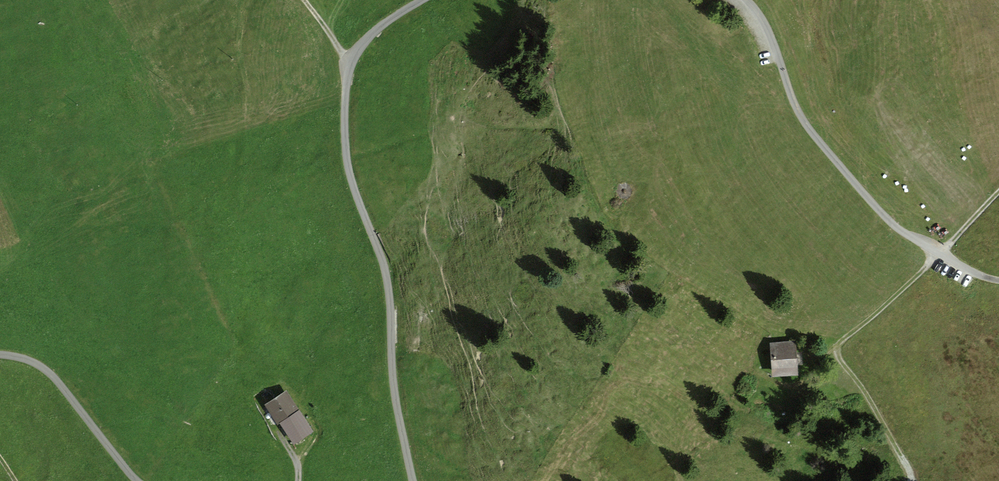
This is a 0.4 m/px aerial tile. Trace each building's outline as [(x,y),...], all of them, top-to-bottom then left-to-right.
[(796,340),(769,342),(772,376),(798,374),(796,340)] [(287,390),(265,404),(277,423),(279,422),(294,444),(314,430),(287,390)]
